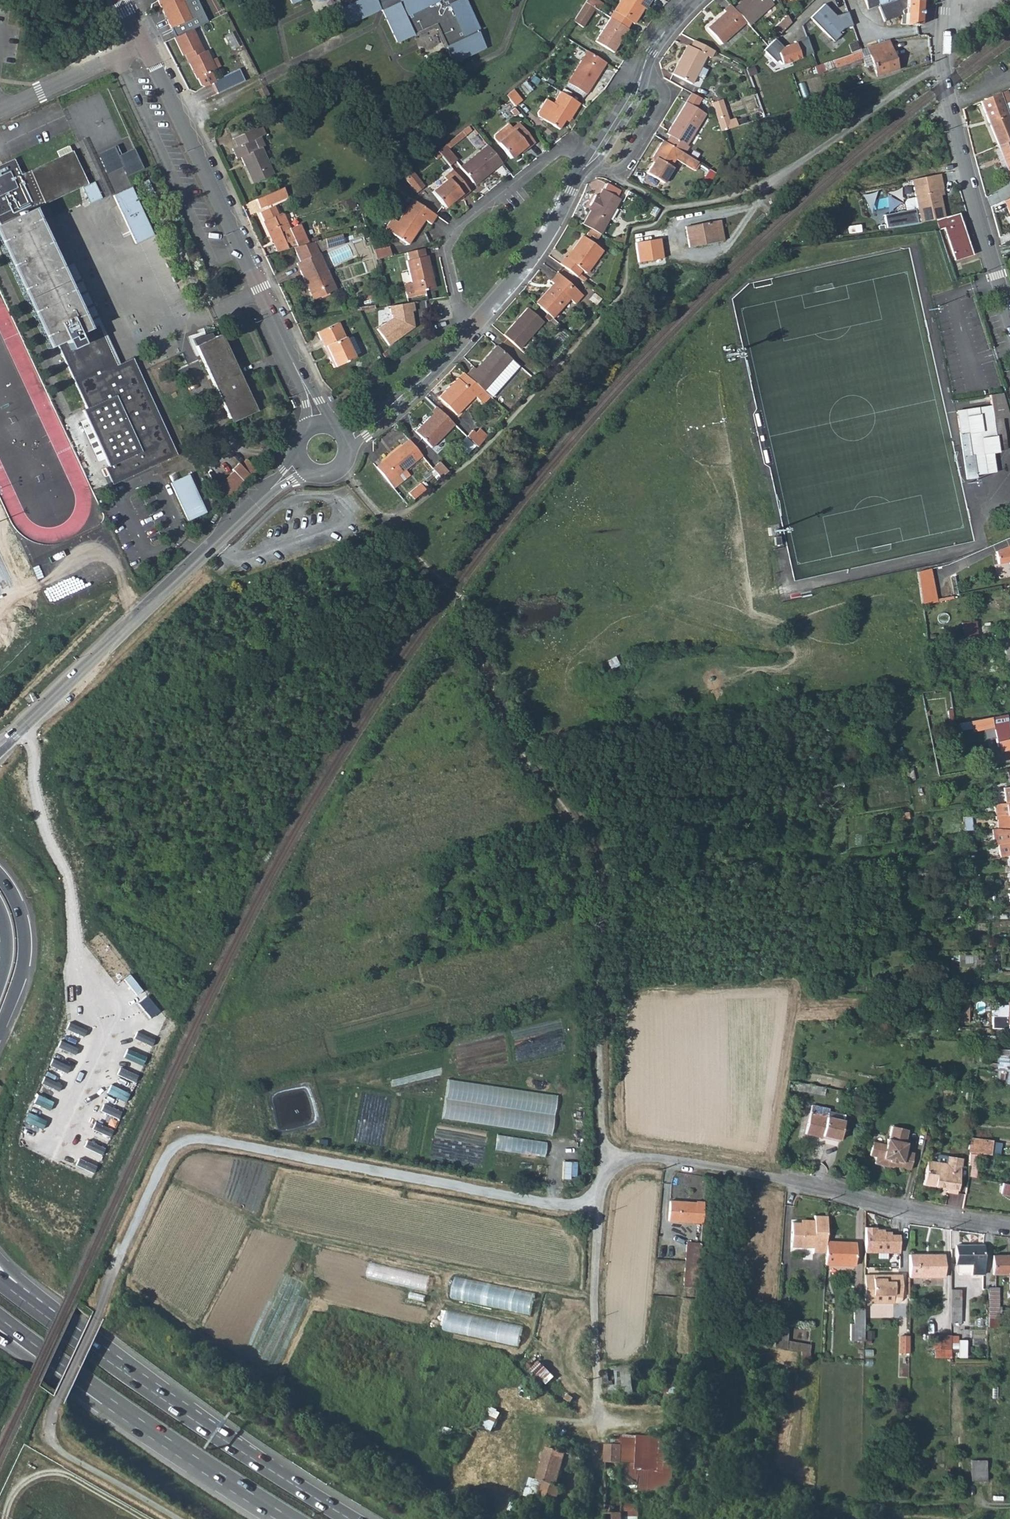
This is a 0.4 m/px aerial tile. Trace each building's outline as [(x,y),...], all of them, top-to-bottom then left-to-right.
[(156,0),(174,36),(190,28),(205,20),(195,0),(157,0),(156,0)] [(347,24),(378,11),(382,12),(396,44),(435,27),(451,66),(483,52),(476,33),(478,32),(464,1),(462,2),(461,0),(402,0),(398,2),(397,0),(337,0),(347,24)] [(597,0),(584,0),(583,1),(591,6),(597,10),(601,3),(597,0)] [(607,17),(608,18),(624,28),(629,21),(632,23),(648,0),(618,0),(607,17)] [(735,8),(746,21),(749,25),(774,4),(771,0),(745,0),(735,8)] [(868,10),(876,7),(885,22),(904,15),(905,15),(904,25),(919,25),(921,0),(864,0),(868,10)] [(591,6),(583,1),(570,20),(579,26),(591,6)] [(721,41),(746,21),(735,8),(731,3),(724,9),(726,11),(708,26),(721,41)] [(824,4),(810,17),(833,42),(840,35),(839,33),(843,29),(852,26),(847,12),(836,16),(824,4)] [(788,16),(775,28),(780,33),(791,22),(788,16)] [(610,52),(625,29),(624,28),(608,18),(593,40),(610,52)] [(174,36),(173,36),(181,54),(185,52),(189,61),(187,62),(195,77),(200,86),(210,82),(215,93),(243,79),(237,67),(213,78),(209,70),(213,68),(213,67),(209,58),(204,48),(196,52),(194,48),(198,46),(190,28),(174,36)] [(783,47),(774,38),(763,49),(775,62),(777,60),(781,64),(812,53),(806,36),(794,41),(795,43),(783,47)] [(710,56),(714,49),(694,38),(691,44),(687,42),(672,71),(691,81),(706,54),(710,56)] [(897,70),(888,41),(857,51),(847,55),(833,60),(835,67),(862,58),(865,67),(872,65),(876,76),(897,70)] [(582,94),(603,63),(585,51),(564,82),(582,94)] [(215,55),(209,58),(213,67),(219,64),(215,55)] [(252,91),(257,100),(261,98),(266,95),(261,87),(252,91)] [(132,154),(102,90),(70,105),(100,169),(132,154)] [(518,101),(509,90),(502,96),(511,106),(518,101)] [(568,114),(575,104),(556,91),(549,104),(541,99),(532,112),(533,116),(554,130),(560,121),(566,113),(568,114)] [(1006,91),(1000,93),(999,92),(985,99),(985,100),(980,101),(998,146),(1009,141),(1009,125),(1006,112),(1003,104),(1009,101),(1006,91)] [(691,116),(701,99),(690,94),(681,109),(691,116)] [(729,121),(723,99),(711,104),(720,132),(737,126),(735,119),(729,121)] [(670,136),(666,143),(681,152),(684,154),(689,147),(686,145),(700,121),(691,116),(681,109),(666,134),(670,136)] [(563,122),(568,114),(566,113),(560,121),(563,122)] [(399,119),(381,125),(385,135),(403,129),(399,119)] [(491,139),(507,158),(523,146),(524,148),(531,141),(515,123),(509,128),(505,123),(492,134),(491,139)] [(468,131),(464,127),(459,132),(462,136),(468,131)] [(253,141),(259,138),(255,129),(239,136),(243,144),(236,147),(231,149),(236,159),(239,158),(244,166),(245,165),(254,183),(272,174),(260,148),(257,149),(253,141)] [(233,139),(236,147),(243,144),(239,136),(233,139)] [(671,167),(681,152),(666,143),(663,141),(653,158),(656,160),(648,174),(664,184),(673,168),(671,167)] [(998,146),(999,149),(1009,174),(1009,176),(1009,141),(998,146)] [(454,160),(442,145),(434,152),(439,157),(446,166),(454,160)] [(492,168),(499,163),(484,145),(457,167),(470,183),(490,166),(492,168)] [(62,156),(71,152),(68,147),(60,151),(62,156)] [(1003,176),(1009,174),(999,149),(993,151),(1003,176)] [(72,152),(71,152),(62,156),(20,176),(13,160),(0,166),(0,249),(19,290),(48,349),(56,345),(86,409),(82,411),(86,420),(105,460),(108,467),(104,469),(112,485),(176,456),(132,360),(120,365),(117,367),(97,326),(87,330),(59,271),(31,211),(87,184),(72,152)] [(434,161),(439,157),(434,152),(430,156),(434,161)] [(472,185),(492,168),(490,166),(470,183),(472,185)] [(459,196),(466,190),(450,170),(441,178),(444,181),(430,193),(442,207),(458,194),(459,196)] [(422,187),(410,172),(402,179),(415,193),(422,187)] [(947,189),(944,174),(927,178),(929,185),(916,188),(921,222),(936,220),(948,217),(944,196),(942,190),(945,190),(947,189)] [(915,180),(916,188),(929,185),(927,178),(915,180)] [(131,186),(113,194),(136,244),(155,236),(131,186)] [(266,206),(287,197),(283,187),(262,196),(266,206)] [(593,208),(583,226),(600,235),(620,200),(602,190),(598,197),(596,196),(590,206),(593,208)] [(358,210),(354,200),(347,203),(351,212),(358,210)] [(428,225),(434,216),(410,200),(396,222),(389,233),(408,245),(423,222),(428,225)] [(273,243),(277,251),(293,247),(307,243),(299,225),(298,224),(289,228),(283,214),(281,213),(278,214),(274,206),(260,212),(264,220),(263,221),(271,240),(273,239),(275,242),(273,243)] [(917,209),(885,214),(887,228),(919,223),(917,209)] [(948,217),(936,220),(938,229),(946,226),(955,260),(972,255),(961,213),(948,217)] [(383,229),(389,233),(396,222),(390,218),(383,229)] [(718,242),(714,221),(687,226),(690,239),(687,240),(689,248),(718,242)] [(344,243),(341,233),(325,238),(327,248),(344,243)] [(563,257),(558,264),(584,282),(587,278),(580,274),(582,271),(586,273),(602,251),(582,236),(571,251),(572,252),(566,259),(563,257)] [(317,254),(312,242),(307,243),(293,247),(300,262),(297,263),(313,300),(335,290),(319,253),(317,254)] [(648,242),(635,244),(637,261),(650,259),(648,242)] [(373,250),(375,260),(391,257),(389,247),(373,250)] [(426,257),(424,250),(407,253),(408,261),(406,261),(411,283),(413,294),(434,289),(431,275),(433,275),(428,257),(426,257)] [(73,264),(59,271),(87,330),(97,326),(117,367),(120,365),(101,324),(73,264)] [(553,283),(535,303),(551,317),(568,297),(574,302),(581,294),(557,273),(550,281),(553,283)] [(405,295),(413,294),(411,283),(403,285),(405,295)] [(415,302),(391,306),(392,315),(393,315),(394,318),(378,328),(389,345),(415,327),(413,311),(416,311),(415,302)] [(528,307),(504,335),(520,349),(544,321),(528,307)] [(337,321),(316,330),(323,345),(325,344),(330,354),(328,355),(333,366),(354,356),(353,354),(345,337),(337,321)] [(351,334),(345,337),(353,354),(359,351),(351,334)] [(256,412),(221,335),(195,347),(230,423),(256,412)] [(485,392),(513,359),(497,346),(477,369),(474,366),(466,375),(482,389),(485,392)] [(475,396),(482,389),(466,375),(461,381),(459,378),(440,397),(457,415),(464,408),(463,406),(474,395),(475,396)] [(1009,418),(1001,394),(989,397),(991,408),(957,414),(960,436),(985,432),(986,440),(969,443),(971,457),(974,457),(977,476),(996,472),(992,454),(997,453),(997,452),(1007,451),(1002,420),(1009,418)] [(429,446),(450,424),(433,408),(428,413),(430,414),(413,431),(429,446)] [(99,463),(105,460),(86,420),(80,422),(99,463)] [(473,430),(467,436),(478,447),(488,436),(480,428),(475,432),(473,430)] [(985,432),(960,436),(964,459),(968,468),(974,476),(977,476),(974,457),(971,457),(969,443),(986,440),(985,432)] [(407,439),(374,466),(392,489),(409,476),(404,469),(421,457),(407,439)] [(440,460),(432,467),(440,478),(449,471),(440,460)] [(257,471),(246,461),(241,467),(238,465),(232,471),(234,473),(216,490),(227,500),(257,471)] [(208,513),(191,475),(174,483),(191,521),(208,513)] [(408,493),(414,499),(415,498),(426,490),(420,483),(408,493)] [(997,552),(999,564),(1009,562),(1009,546),(997,552)] [(933,586),(931,571),(918,574),(922,605),(931,604),(929,587),(933,586)] [(957,633),(958,639),(976,638),(975,620),(960,622),(961,632),(957,633)] [(1002,636),(1008,670),(1009,670),(1009,634),(1002,636)] [(990,717),(996,743),(1009,740),(1004,714),(990,717)] [(1009,740),(996,743),(998,753),(1009,750),(1009,740)] [(913,768),(907,769),(908,781),(915,780),(913,768)] [(843,786),(842,778),(823,781),(824,787),(829,786),(829,785),(832,784),(833,787),(843,786)] [(993,815),(998,815),(1004,815),(1007,815),(1009,814),(1009,787),(1003,788),(1005,803),(992,804),(993,815)] [(998,815),(1000,830),(1009,830),(1007,815),(1004,815),(998,815)] [(971,831),(970,816),(961,816),(963,831),(971,831)] [(986,830),(984,831),(987,849),(1006,846),(1008,855),(1009,855),(1009,829),(1009,830),(1000,830),(986,830)] [(986,969),(997,970),(996,963),(990,962),(990,960),(987,960),(986,969)] [(975,996),(976,990),(960,989),(959,1023),(967,1023),(968,995),(975,996)] [(1007,999),(1007,1005),(991,1005),(991,1016),(996,1016),(996,1023),(1009,1024),(1009,1000),(1007,999)] [(999,1049),(997,1058),(1004,1059),(1007,1059),(1009,1050),(999,1049)] [(823,1095),(824,1087),(798,1082),(796,1090),(823,1095)] [(838,1140),(842,1121),(826,1118),(827,1111),(828,1108),(811,1104),(804,1133),(821,1137),(821,1135),(828,1137),(828,1138),(838,1140)] [(826,1118),(842,1121),(844,1114),(827,1111),(826,1118)] [(909,1170),(913,1153),(904,1152),(906,1143),(904,1143),(907,1130),(892,1127),(888,1145),(885,1144),(884,1151),(871,1148),(868,1161),(874,1162),(873,1169),(887,1172),(888,1165),(909,1170)] [(968,1137),(968,1152),(969,1152),(974,1153),(983,1154),(992,1155),(992,1140),(969,1137),(968,1137)] [(953,1196),(961,1161),(948,1158),(946,1167),(926,1162),(921,1185),(945,1191),(944,1194),(953,1196)] [(1002,1183),(1000,1193),(1009,1195),(1009,1184),(1002,1183)] [(682,1221),(702,1222),(703,1201),(695,1200),(695,1202),(683,1202),(682,1221)] [(668,1220),(682,1221),(683,1202),(670,1201),(668,1220)] [(812,1252),(824,1252),(826,1214),(814,1213),(814,1221),(791,1220),(791,1246),(812,1247),(812,1252)] [(900,1253),(900,1237),(891,1238),(891,1235),(885,1235),(883,1232),(880,1232),(879,1229),(866,1229),(867,1254),(900,1253)] [(855,1263),(856,1240),(825,1239),(825,1262),(855,1263)] [(683,1285),(697,1286),(700,1241),(686,1241),(683,1285)] [(982,1275),(982,1245),(955,1245),(955,1264),(957,1264),(971,1263),(971,1273),(971,1275),(982,1275)] [(943,1255),(908,1254),(908,1277),(943,1277),(943,1255)] [(993,1256),(992,1275),(1009,1274),(1009,1290),(1009,1256),(993,1256)] [(957,1272),(971,1273),(971,1263),(957,1264),(957,1272)] [(885,1274),(864,1274),(864,1299),(872,1299),(872,1295),(892,1294),(892,1297),(901,1297),(901,1276),(893,1275),(893,1277),(885,1277),(885,1274)] [(537,1292),(457,1276),(453,1298),(532,1314),(537,1292)] [(996,1287),(987,1287),(987,1326),(996,1326),(996,1287)] [(960,1290),(950,1290),(950,1323),(960,1323),(960,1290)] [(872,1304),(892,1304),(892,1297),(892,1294),(872,1295),(872,1299),(872,1304)] [(864,1310),(864,1308),(854,1308),(854,1324),(849,1325),(849,1341),(864,1342),(864,1310)] [(449,1309),(445,1329),(520,1346),(525,1325),(449,1309)] [(785,1329),(774,1328),(772,1347),(799,1351),(809,1352),(810,1346),(784,1342),(785,1329)] [(910,1334),(901,1334),(900,1353),(909,1353),(910,1334)] [(950,1336),(927,1336),(927,1349),(935,1349),(935,1359),(950,1359),(950,1336)] [(959,1337),(951,1337),(951,1352),(957,1352),(957,1348),(959,1348),(959,1337)] [(808,1363),(809,1352),(799,1351),(799,1363),(808,1363)] [(541,1360),(533,1368),(548,1384),(557,1376),(541,1360)] [(632,1366),(606,1368),(609,1396),(635,1393),(632,1366)] [(490,1408),(481,1426),(493,1432),(502,1414),(490,1408)] [(625,1436),(624,1436),(623,1445),(624,1445),(624,1483),(638,1484),(639,1470),(674,1473),(676,1439),(632,1436),(625,1436)] [(608,1444),(608,1486),(607,1513),(608,1518),(625,1518),(625,1508),(624,1483),(624,1445),(623,1445),(617,1444),(617,1439),(611,1439),(611,1444),(608,1444)] [(552,1512),(562,1485),(559,1484),(563,1467),(582,1470),(586,1458),(583,1456),(579,1455),(549,1447),(539,1480),(544,1481),(539,1500),(536,1507),(552,1512)] [(986,1481),(986,1460),(970,1460),(971,1481),(986,1481)] [(539,1480),(530,1478),(525,1496),(539,1500),(544,1481),(539,1480)]
